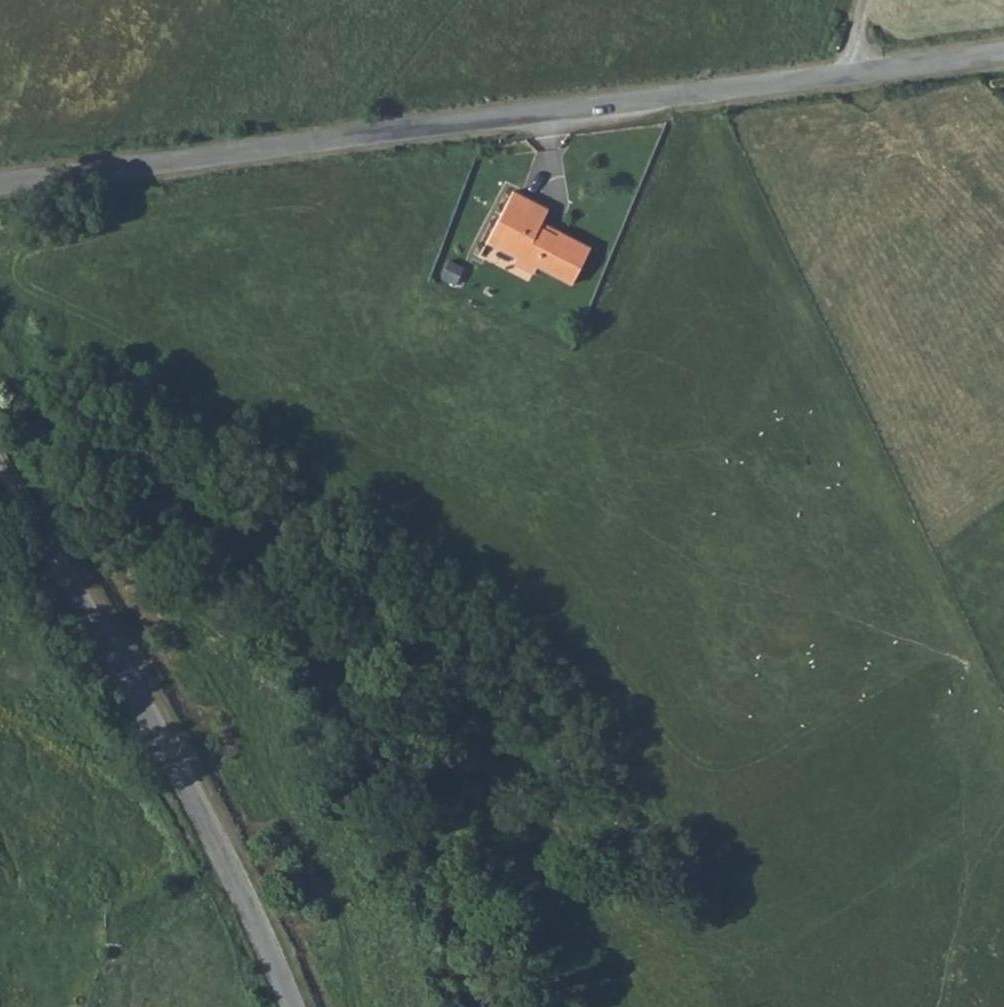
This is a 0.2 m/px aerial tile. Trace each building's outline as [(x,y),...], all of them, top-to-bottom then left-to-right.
[(512,252),(534,264),(538,266),(568,282),(585,247),(555,232),(552,237),(533,227),(542,207),(509,191),(485,237),(512,252)] [(530,272),(534,264),(512,252),(508,260),(530,272)]
